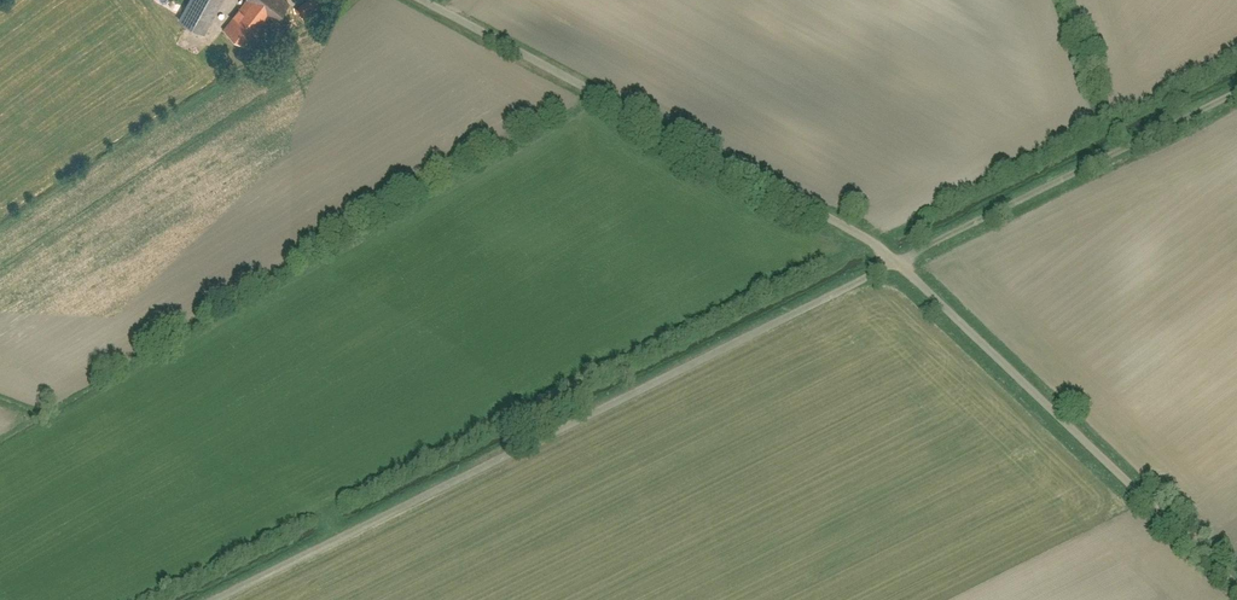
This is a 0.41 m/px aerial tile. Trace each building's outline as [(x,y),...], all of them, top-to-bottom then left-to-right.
[(178,11),(203,25),(217,0),(184,0),(178,11)] [(221,33),(240,49),(275,5),(269,0),(248,0),(221,33)]
